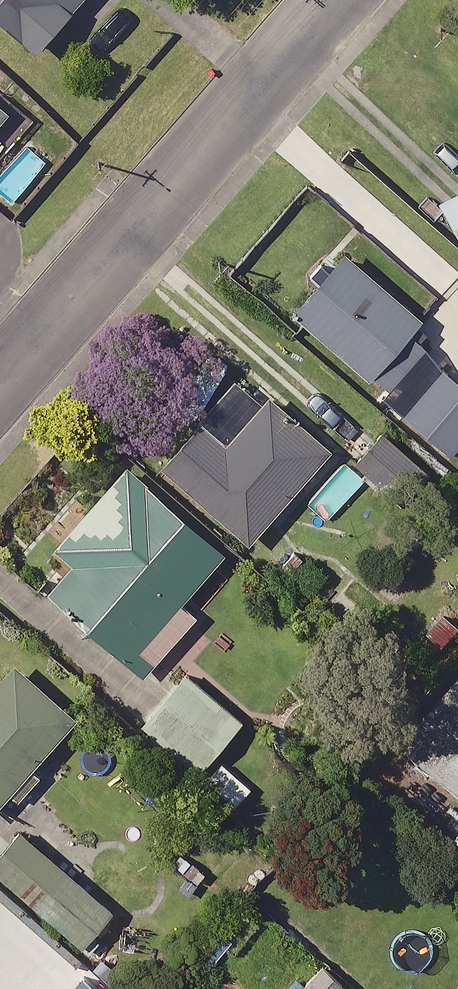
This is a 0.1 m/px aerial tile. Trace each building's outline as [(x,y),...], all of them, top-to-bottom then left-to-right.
[(36,54),(83,0),(0,0),(0,22),(36,54)] [(10,115),(0,107),(0,126),(10,115)] [(438,203),(457,239),(457,192),(438,203)] [(345,253),(294,314),(372,379),(423,318),(345,253)] [(444,369),(403,414),(449,455),(457,445),(457,381),(444,369)] [(202,423),(163,467),(250,545),(333,452),(270,396),(226,445),(202,423)] [(433,473),(383,431),(356,463),(405,505),(433,473)] [(227,555),(126,466),(53,549),(71,565),(45,594),(127,667),(227,555)] [(79,717),(15,661),(0,678),(0,805),(79,717)] [(244,724),(185,672),(141,722),(199,773),(244,724)] [(398,741),(457,794),(457,673),(398,741)] [(254,786),(226,761),(208,781),(236,806),(254,786)] [(20,830),(0,853),(0,875),(83,949),(114,914),(20,830)] [(300,988),(338,988),(344,983),(322,964),(300,988)]
